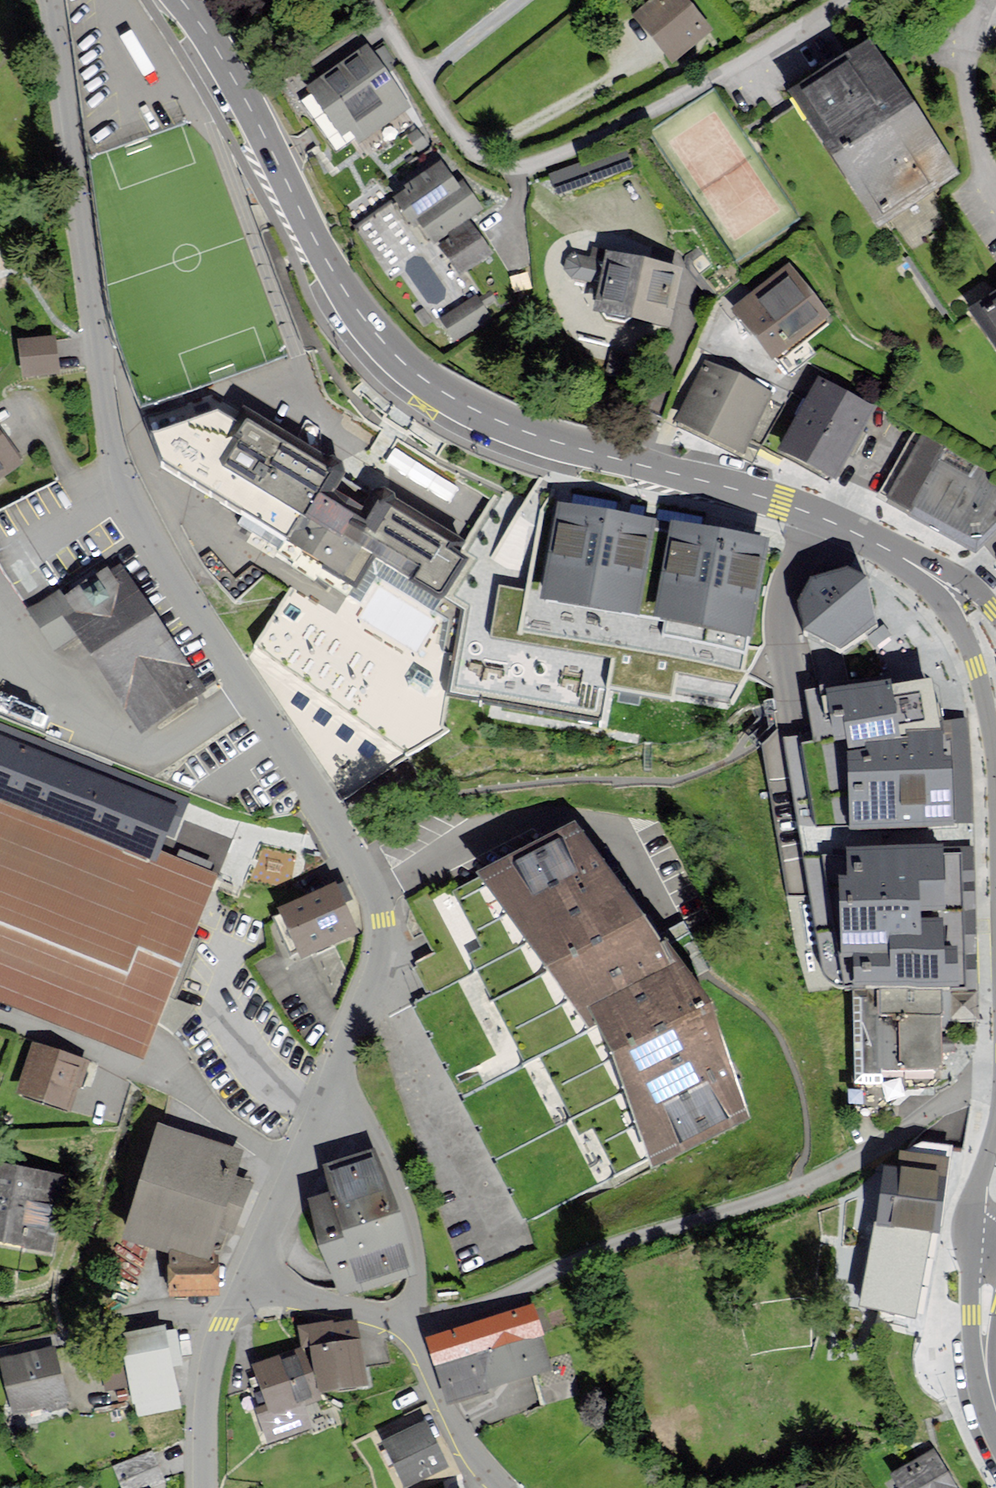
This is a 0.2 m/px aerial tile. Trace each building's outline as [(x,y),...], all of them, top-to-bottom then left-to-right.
[(684,0),(654,0),(638,14),(674,58),(709,29),(684,0)] [(870,42),(795,90),(879,220),(954,172),(870,42)] [(407,107),(366,47),(310,86),(343,133),(350,128),(359,140),(407,107)] [(554,186),(612,174),(608,157),(550,169),(554,186)] [(463,190),(445,163),(396,196),(413,220),(420,215),(435,238),(482,207),(468,187),(463,190)] [(491,252),(472,225),(444,245),(462,272),(491,252)] [(600,251),(567,247),(564,272),(597,276),(600,251)] [(678,265),(610,251),(598,309),(666,323),(678,265)] [(826,313),(788,264),(734,307),(771,355),(826,313)] [(487,316),(477,299),(443,318),(454,336),(487,316)] [(979,314),(995,342),(995,303),(979,314)] [(56,338),(22,342),(25,372),(59,368),(56,338)] [(709,364),(682,418),(741,448),(769,394),(709,364)] [(822,380),(784,445),(835,474),(872,409),(822,380)] [(365,601),(378,581),(460,632),(448,704),(603,731),(609,694),(690,708),(697,669),(742,677),(750,634),(657,618),(637,614),(542,598),(502,591),(504,575),(466,551),(379,499),(368,517),(335,497),(346,479),(263,429),(170,460),(181,486),(365,601)] [(20,460),(0,432),(0,474),(20,460)] [(892,500),(899,504),(940,529),(975,550),(995,528),(995,487),(926,437),(892,500)] [(637,614),(657,618),(750,634),(766,539),(722,531),(673,522),(653,519),(609,511),(559,502),(542,598),(637,614)] [(115,557),(46,603),(136,739),(205,694),(115,557)] [(799,595),(805,627),(838,647),(877,624),(864,573),(845,565),(812,574),(799,595)] [(290,591),(249,663),(342,805),(449,739),(440,730),(448,678),(290,591)] [(935,728),(932,683),(894,685),(894,683),(831,687),(835,738),(852,737),(853,750),(858,826),(953,819),(949,756),(941,757),(939,728),(935,728)] [(178,800),(0,732),(0,789),(159,849),(178,800)] [(451,882),(410,904),(438,955),(415,968),(433,1003),(415,1013),(527,1224),(644,1161),(653,1177),(753,1124),(667,961),(653,968),(582,834),(460,899),(451,882)] [(842,952),(856,952),(856,989),(977,988),(977,930),(976,872),(976,847),(854,849),(854,876),(841,876),(842,952)] [(282,908),(303,953),(355,929),(335,885),(282,908)] [(977,1019),(977,988),(856,989),(857,1073),(944,1072),(943,1004),(953,1004),(953,1019),(977,1019)] [(85,1062),(36,1044),(20,1089),(69,1107),(85,1062)] [(171,1241),(209,1253),(213,1241),(218,1225),(234,1230),(250,1182),(233,1176),(240,1152),(160,1126),(124,1235),(168,1250),(169,1250),(171,1241)] [(374,1151),(327,1166),(335,1192),(309,1200),(340,1293),(413,1269),(374,1151)] [(940,1211),(947,1166),(898,1159),(895,1178),(880,1176),(860,1315),(893,1319),(893,1326),(911,1329),(912,1321),(922,1322),(924,1307),(935,1227),(943,1228),(946,1212),(940,1211)] [(49,1248),(62,1177),(0,1166),(0,1239),(49,1248)] [(209,1253),(171,1241),(169,1250),(171,1294),(215,1292),(213,1241),(209,1253)] [(429,1338),(438,1366),(491,1349),(540,1334),(531,1306),(429,1338)] [(331,1322),(301,1327),(304,1345),(313,1343),(321,1389),(365,1382),(355,1321),(331,1325),(331,1322)] [(165,1328),(122,1336),(137,1413),(179,1405),(172,1365),(181,1363),(175,1329),(165,1331),(165,1328)] [(550,1367),(540,1334),(491,1349),(501,1382),(550,1367)] [(53,1349),(3,1360),(14,1411),(64,1400),(53,1349)] [(438,1366),(448,1399),(501,1382),(491,1349),(438,1366)] [(315,1397),(298,1350),(254,1366),(269,1404),(257,1409),(269,1440),(308,1425),(300,1403),(315,1397)] [(388,1442),(407,1482),(444,1465),(425,1424),(388,1442)] [(937,1451),(895,1475),(902,1487),(959,1487),(937,1451)] [(118,1467),(126,1487),(141,1487),(161,1480),(151,1454),(118,1467)]
